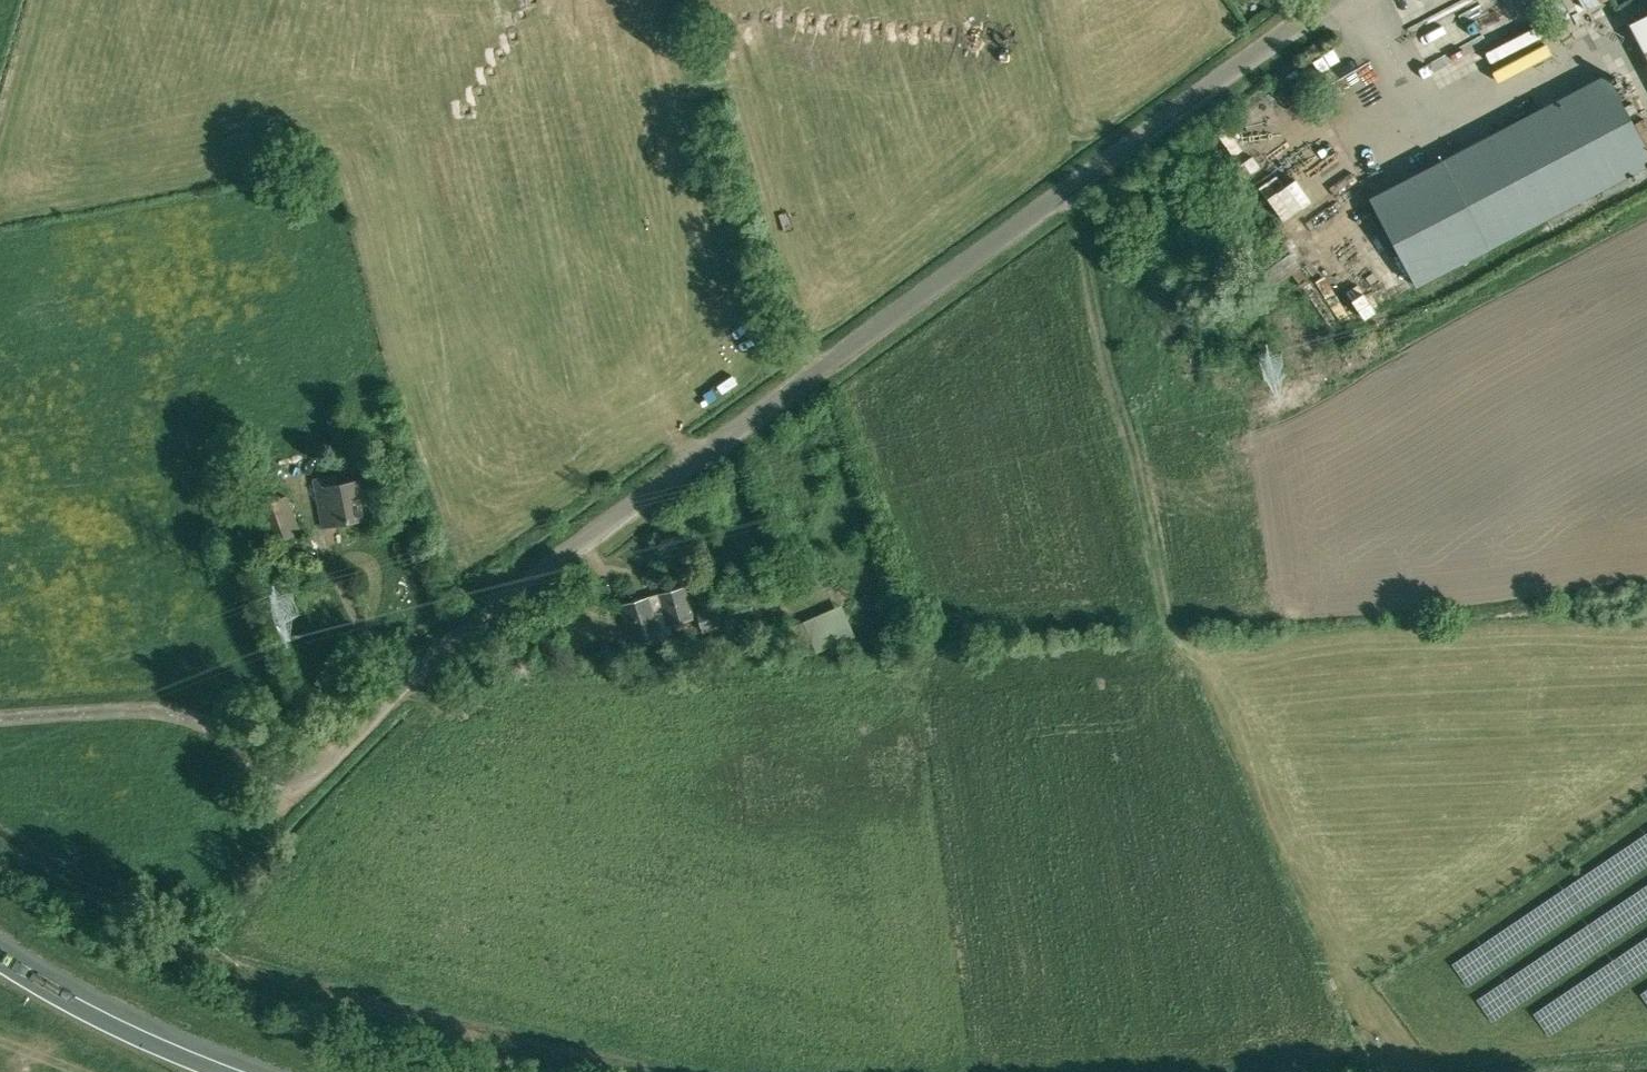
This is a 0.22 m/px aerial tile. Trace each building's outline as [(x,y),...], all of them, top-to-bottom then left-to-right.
[(1588,10),(1606,0),(1583,0),(1588,10)] [(1646,47),(1646,15),(1634,22),(1646,47)] [(1368,197),(1416,286),(1646,165),(1646,147),(1607,72),(1368,197)] [(370,445),(354,447),(355,461),(372,458),(370,445)] [(324,526),(368,518),(360,480),(333,485),(331,477),(314,480),(324,526)] [(259,506),(272,542),(299,532),(286,496),(259,506)] [(732,576),(730,569),(726,555),(714,559),(709,560),(715,581),(732,576)] [(729,597),(725,583),(712,587),(717,601),(729,597)] [(652,598),(651,597),(621,605),(632,644),(662,636),(662,635),(671,632),(669,625),(694,618),(686,587),(660,594),(660,596),(652,598)] [(702,632),(755,618),(748,594),(696,608),(702,632)]
